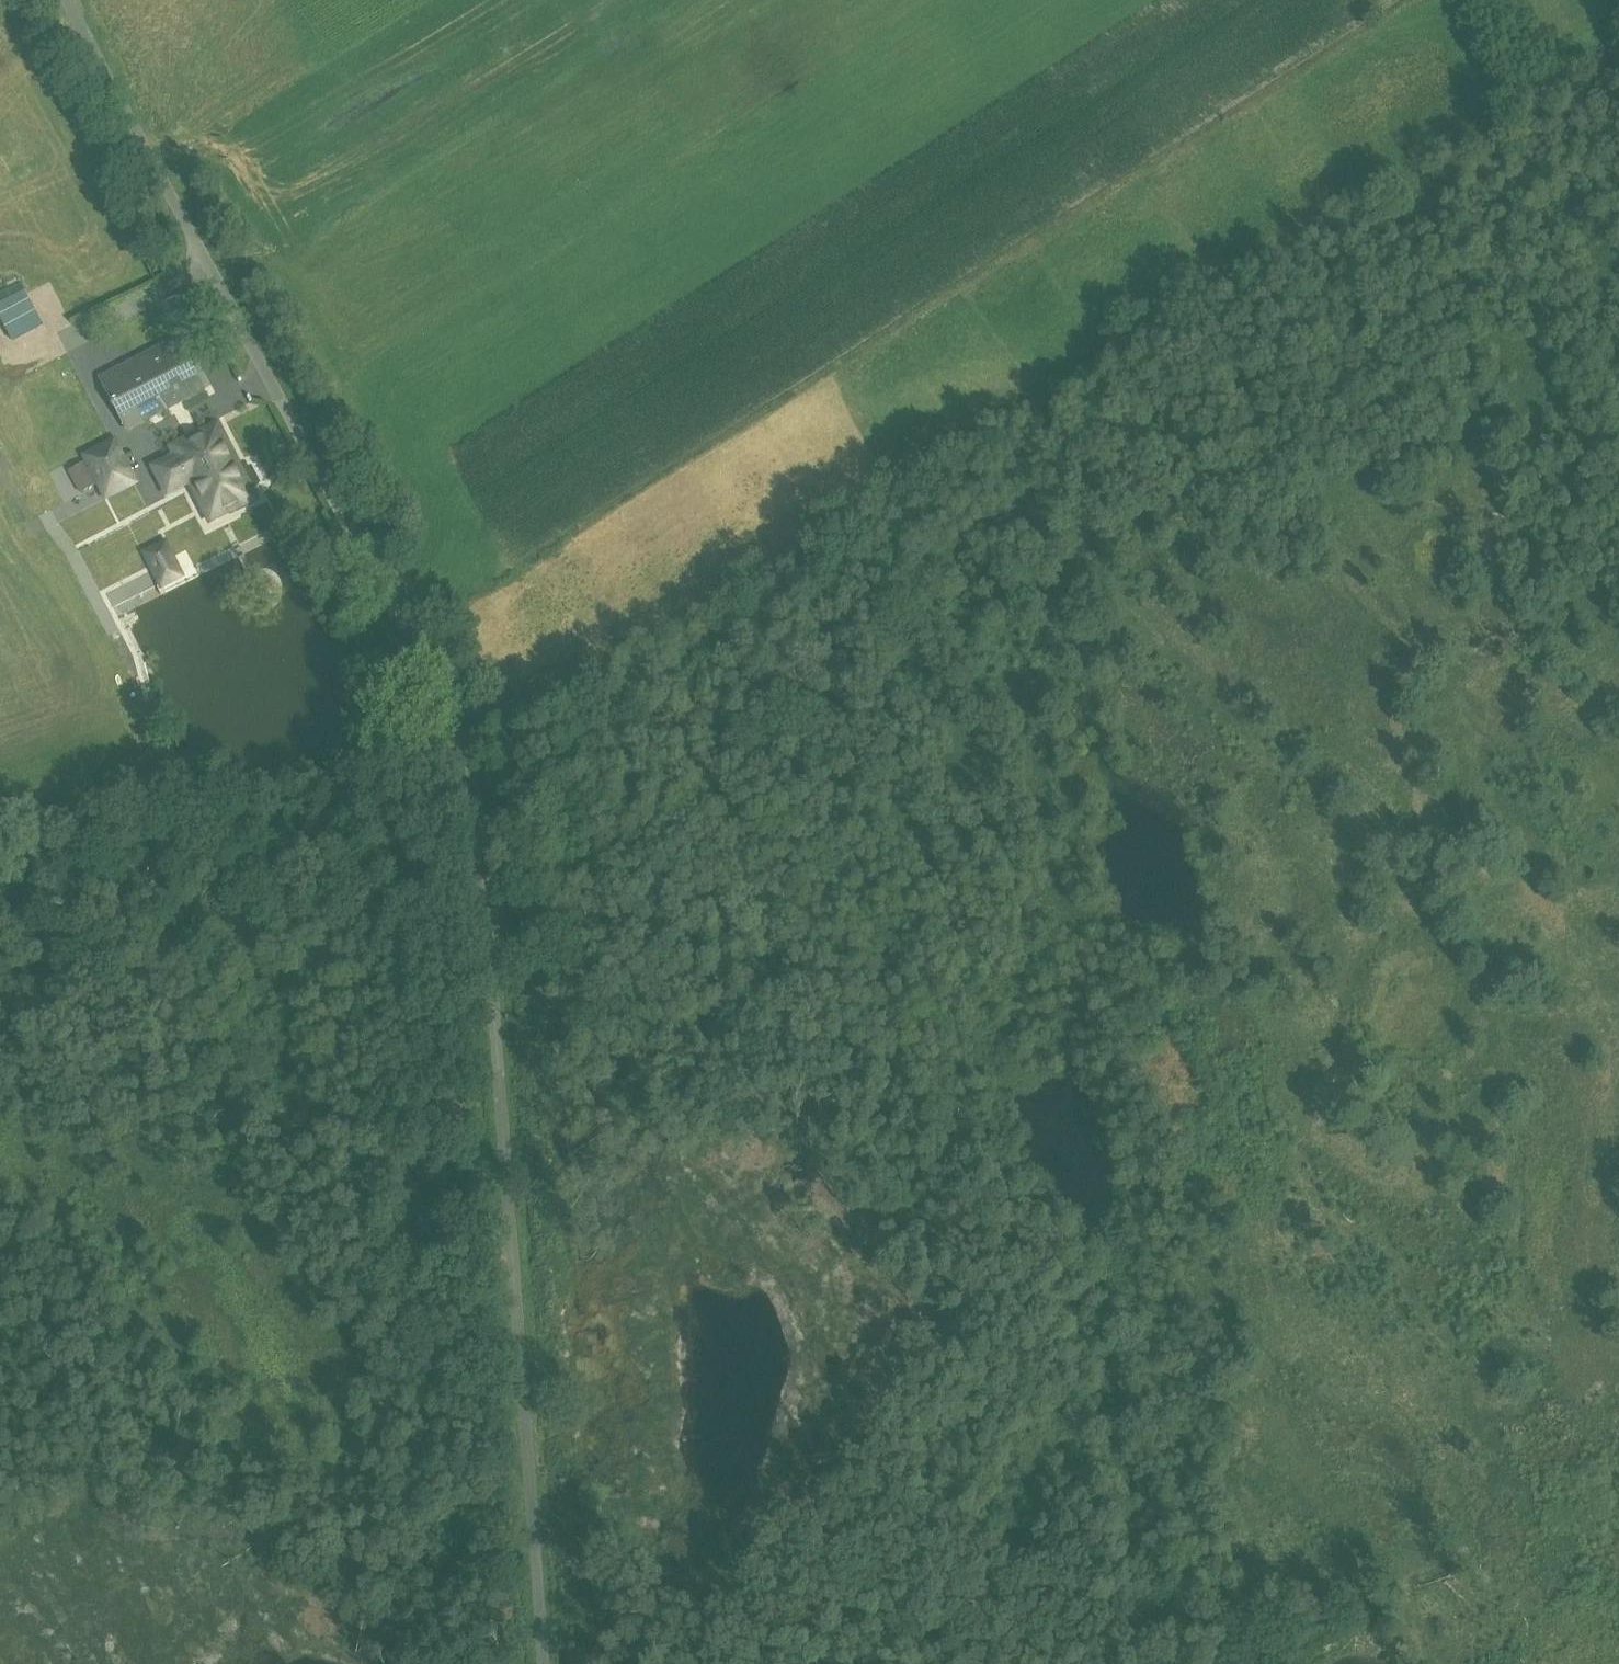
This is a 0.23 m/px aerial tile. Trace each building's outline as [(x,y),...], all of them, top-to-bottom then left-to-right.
[(0,301),(0,319),(11,341),(43,325),(25,289),(0,301)] [(178,335),(95,374),(123,434),(207,394),(178,335)] [(244,463),(221,417),(163,445),(168,455),(149,465),(166,499),(191,486),(211,526),(265,500),(261,492),(269,483),(256,460),(244,463)] [(117,437),(81,454),(104,501),(140,484),(117,437)] [(78,492),(94,485),(82,461),(67,469),(78,492)] [(168,544),(148,553),(164,587),(184,578),(168,544)]
